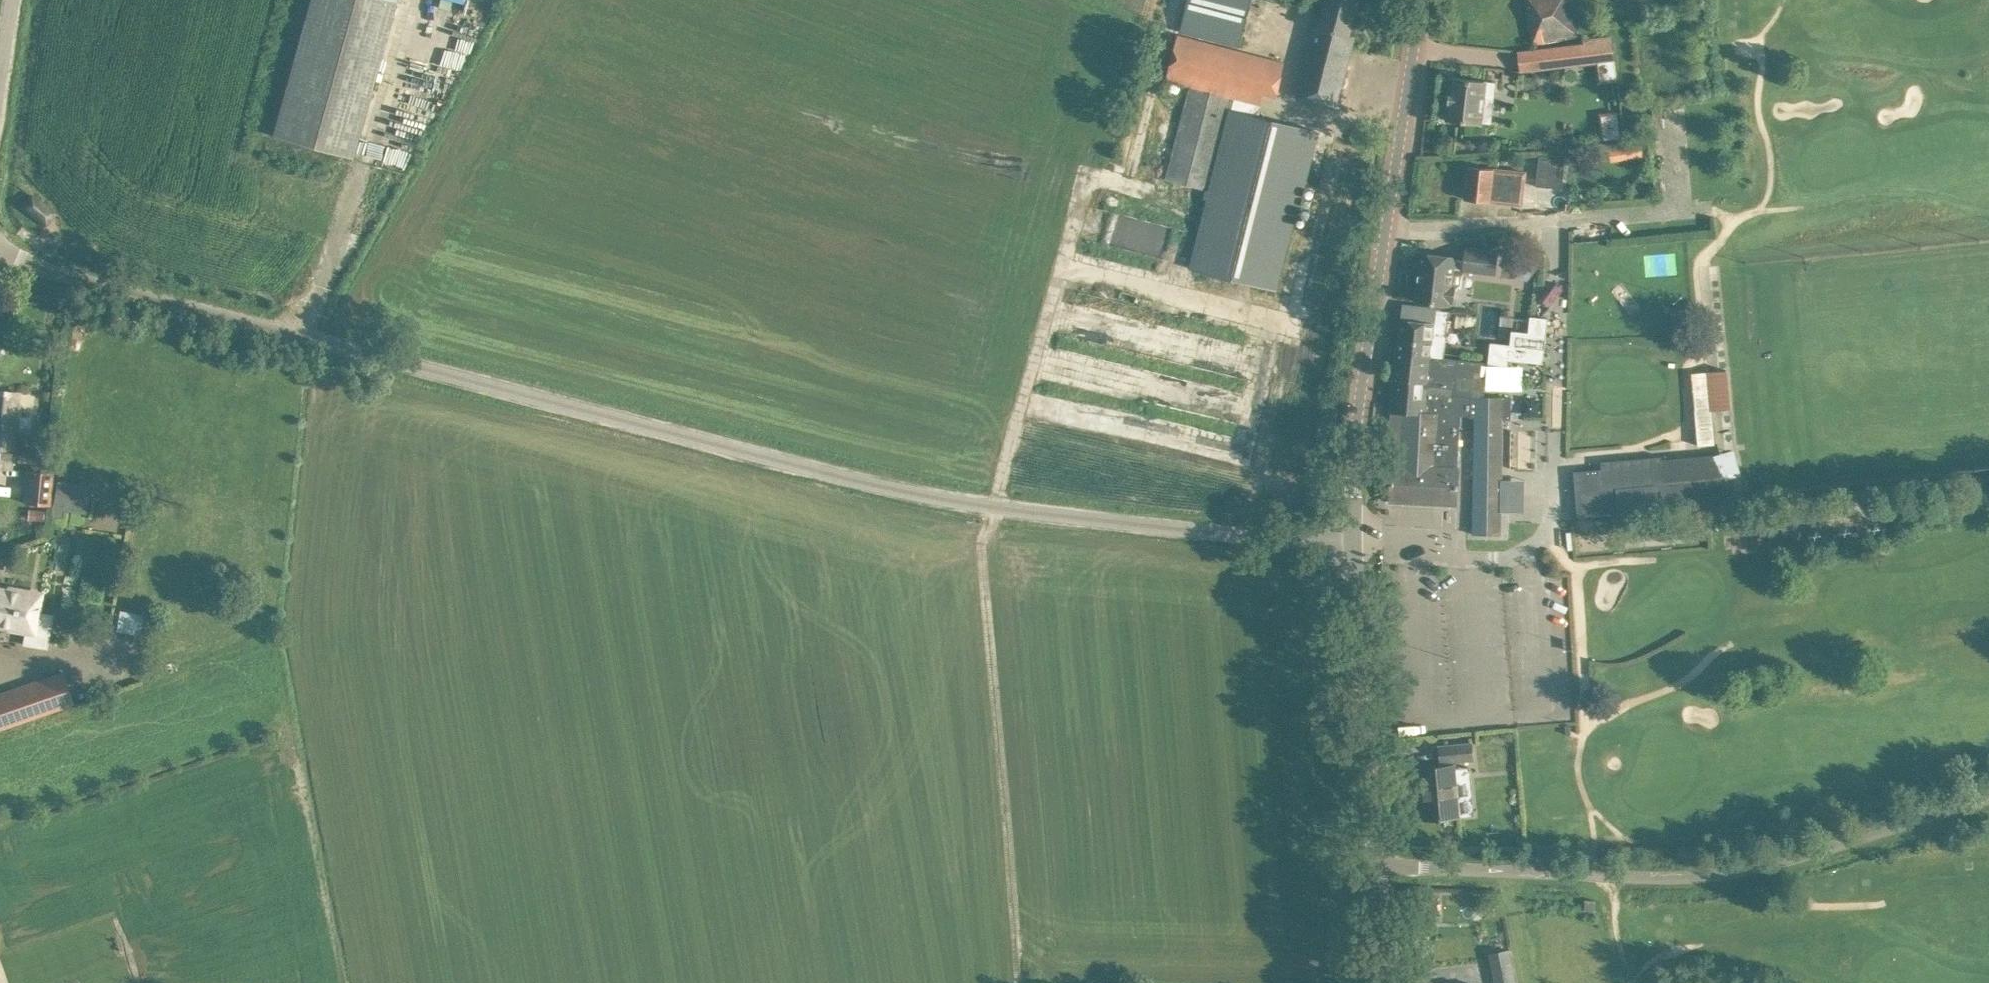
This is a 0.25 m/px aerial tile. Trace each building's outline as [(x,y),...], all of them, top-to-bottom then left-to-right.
[(273,134),(352,156),(395,0),(311,0),(273,134)] [(1202,34),(1239,45),(1246,15),(1250,0),(1188,0),(1181,29),(1202,34)] [(1295,100),(1335,110),(1355,36),(1349,34),(1359,0),(1327,0),(1320,27),(1315,25),(1295,100)] [(1534,43),(1578,36),(1572,0),(1527,0),(1534,43)] [(1168,78),(1194,84),(1234,94),(1262,101),(1265,89),(1277,92),(1285,62),(1265,57),(1180,34),(1168,78)] [(1614,59),(1611,37),(1585,40),(1585,44),(1519,53),(1521,70),(1614,59)] [(1447,119),(1481,123),(1484,95),(1494,96),(1496,82),(1486,81),(1486,80),(1452,76),(1447,119)] [(1208,187),(1211,188),(1230,110),(1234,94),(1194,84),(1168,178),(1207,190),(1208,187)] [(1230,110),(1211,188),(1191,268),(1257,284),(1276,289),(1315,131),(1258,117),(1230,110)] [(1603,138),(1620,137),(1618,112),(1601,114),(1603,138)] [(1610,158),(1643,157),(1643,144),(1610,145),(1610,158)] [(1539,155),(1537,185),(1550,186),(1551,168),(1564,169),(1565,155),(1539,155)] [(1465,199),(1485,201),(1523,207),(1527,172),(1469,166),(1465,199)] [(54,213),(31,196),(23,207),(45,223),(54,213)] [(1464,268),(1464,270),(1495,274),(1498,251),(1466,247),(1465,259),(1464,268)] [(1529,249),(1517,264),(1532,275),(1544,260),(1529,249)] [(1421,253),(1416,300),(1436,303),(1450,304),(1450,300),(1454,301),(1456,287),(1452,286),(1454,267),(1464,268),(1465,259),(1455,258),(1455,257),(1421,253)] [(1401,319),(1396,358),(1430,362),(1430,356),(1440,357),(1444,324),(1436,323),(1438,309),(1415,306),(1415,307),(1413,320),(1402,319),(1401,319)] [(1527,351),(1490,347),(1489,363),(1508,365),(1509,359),(1526,361),(1527,351)] [(1430,362),(1396,358),(1393,379),(1391,411),(1388,463),(1392,463),(1390,501),(1457,504),(1459,466),(1458,466),(1461,415),(1470,415),(1470,417),(1475,417),(1503,419),(1511,419),(1511,397),(1485,396),(1485,381),(1484,381),(1485,377),(1481,377),(1483,361),(1440,357),(1430,356),(1430,362)] [(1712,410),(1709,371),(1692,372),(1698,445),(1715,444),(1712,410)] [(6,468),(11,468),(20,392),(14,391),(0,390),(0,467),(6,468)] [(1503,430),(1475,429),(1473,534),(1501,534),(1503,430)] [(1724,453),(1715,454),(1717,479),(1726,478),(1724,453)] [(1717,479),(1715,454),(1662,459),(1662,456),(1602,461),(1602,468),(1575,470),(1579,516),(1729,503),(1726,478),(1717,479)] [(26,501),(51,504),(54,472),(28,470),(26,501)] [(57,479),(51,518),(63,520),(64,512),(86,515),(91,485),(57,479)] [(1738,518),(1739,528),(1763,526),(1762,516),(1738,518)] [(1723,521),(1715,521),(1716,530),(1724,530),(1723,521)] [(8,626),(8,629),(27,632),(30,615),(37,616),(41,593),(7,587),(7,589),(0,588),(0,625),(8,626)] [(139,633),(143,613),(119,609),(116,629),(139,633)] [(74,704),(63,671),(0,692),(0,729),(74,704)] [(1474,742),(1460,744),(1440,745),(1442,766),(1423,767),(1426,800),(1422,801),(1423,819),(1460,816),(1458,796),(1456,761),(1475,760),(1474,742)] [(1585,899),(1585,910),(1595,910),(1596,900),(1585,899)] [(1510,948),(1490,953),(1496,982),(1517,982),(1510,948)]
